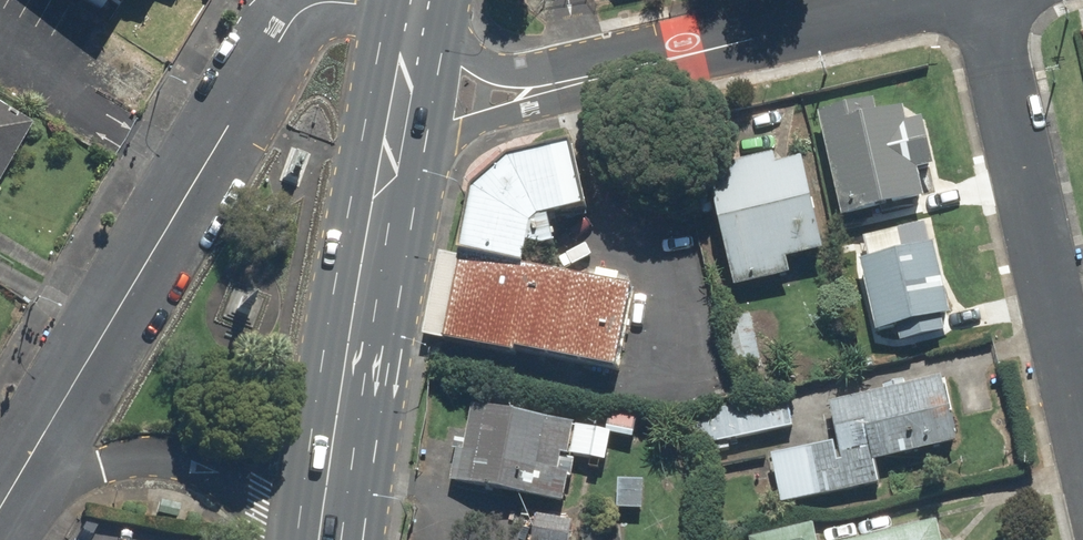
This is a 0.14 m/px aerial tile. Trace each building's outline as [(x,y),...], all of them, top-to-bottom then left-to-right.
[(98,15),(109,0),(75,0),(98,15)] [(30,123),(0,106),(0,177),(30,123)] [(904,108),(822,123),(842,227),(923,212),(904,108)] [(702,168),(732,291),(789,277),(786,265),(823,256),(799,160),(777,166),(773,150),(702,168)] [(469,207),(463,276),(523,285),(531,237),(576,223),(565,169),(508,178),(469,207)] [(943,230),(864,240),(877,339),(955,330),(943,230)] [(523,285),(463,276),(452,356),(621,379),(632,300),(523,285)] [(769,458),(778,505),(881,484),(877,463),(955,447),(942,380),(825,403),(833,445),(769,458)] [(680,418),(692,475),(765,459),(761,439),(794,432),(786,395),(680,418)] [(452,451),(446,485),(560,504),(564,480),(573,481),(576,461),(606,466),(611,435),(632,439),(637,409),(610,404),(606,428),(471,405),(464,453),(452,451)] [(644,481),(615,480),(614,513),(643,514),(644,481)] [(531,539),(569,539),(572,522),(535,516),(531,539)] [(938,523),(856,539),(941,539),(938,523)] [(750,539),(817,539),(813,524),(750,539)]
